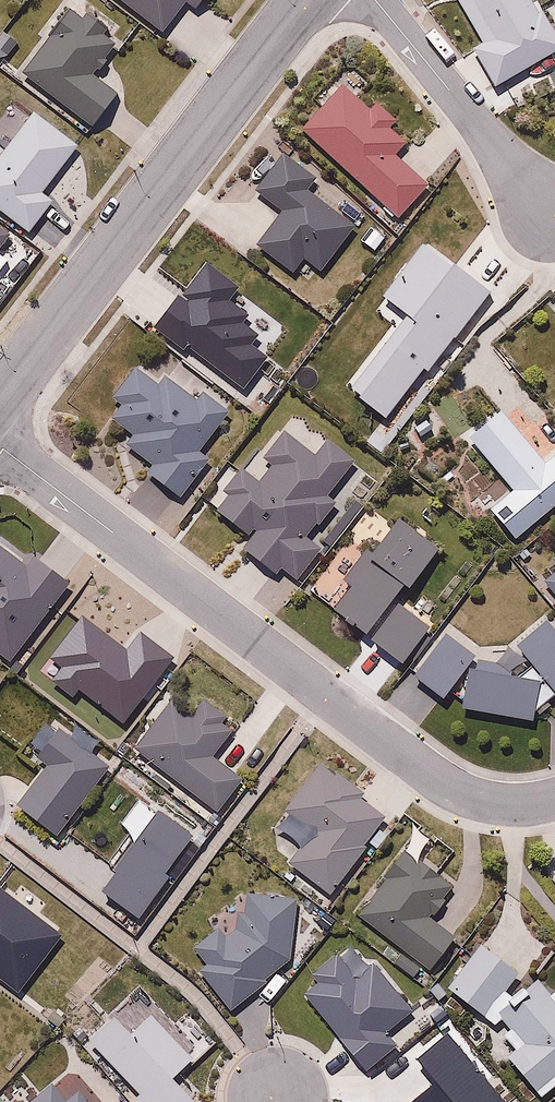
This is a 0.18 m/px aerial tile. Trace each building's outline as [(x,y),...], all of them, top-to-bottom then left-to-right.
[(207,0),(123,0),(166,33),(186,7),(196,14),(207,0)] [(480,45),(473,49),(496,87),(554,53),(554,38),(533,0),(454,0),(480,45)] [(82,19),(69,9),(22,71),(32,78),(24,89),(92,141),(123,102),(92,78),(116,47),(106,39),(111,33),(86,14),(82,19)] [(368,111),(344,87),(300,132),(395,226),(430,190),(398,158),(411,146),(393,128),(400,121),(378,100),(368,111)] [(79,146),(32,112),(0,156),(0,214),(30,235),(54,203),(43,195),(79,146)] [(319,178),(283,154),(252,198),(278,216),(256,253),(293,279),(305,261),(323,273),(354,229),(307,196),(319,178)] [(9,237),(0,230),(0,248),(9,237)] [(430,373),(492,295),(424,241),(381,294),(404,312),(342,389),(381,420),(423,367),(430,373)] [(230,276),(206,258),(153,323),(235,384),(258,352),(240,340),(247,329),(230,314),(236,306),(219,293),(230,276)] [(124,406),(111,421),(134,441),(125,450),(147,470),(140,478),(174,508),(209,469),(195,456),(235,411),(206,386),(193,401),(165,376),(159,384),(151,377),(142,369),(115,399),(124,406)] [(503,413),(467,443),(509,492),(488,511),(515,543),(554,508),(554,447),(542,458),(503,413)] [(316,457),(284,432),(262,460),(273,469),(261,485),(244,473),(213,514),(237,532),(249,541),(242,550),(276,577),(282,569),(302,584),(326,553),(313,543),(340,508),(329,499),(354,466),(326,444),(316,457)] [(438,552),(396,522),(375,552),(352,536),(325,573),(343,586),(351,591),(332,617),(402,667),(429,629),(398,608),(438,552)] [(0,545),(0,653),(11,662),(71,584),(34,556),(29,563),(0,545)] [(545,585),(554,597),(554,577),(545,585)] [(532,724),(535,710),(553,698),(554,701),(554,630),(545,619),(510,650),(528,670),(516,679),(468,672),(461,712),(532,724)] [(126,662),(71,621),(36,671),(119,732),(171,660),(141,638),(126,662)] [(475,662),(447,636),(412,676),(440,701),(475,662)] [(191,713),(171,699),(135,751),(219,813),(244,779),(213,757),(232,732),(223,725),(229,716),(202,697),(191,713)] [(110,765),(58,728),(40,756),(50,763),(18,805),(59,837),(110,765)] [(314,766),(282,814),(311,833),(285,872),(333,904),(391,817),(314,766)] [(108,882),(102,891),(140,919),(169,877),(165,874),(193,836),(158,809),(108,882)] [(422,967),(432,974),(458,940),(433,921),(458,888),(407,849),(356,916),(394,946),(385,957),(413,978),(422,967)] [(20,999),(67,936),(30,909),(39,897),(22,885),(12,898),(0,889),(0,984),(20,999)] [(297,900),(248,894),(247,910),(239,910),(237,930),(226,938),(217,929),(194,946),(208,963),(201,970),(233,1008),(290,959),(297,900)] [(496,1024),(502,1020),(525,1043),(510,1057),(537,1093),(554,1077),(554,990),(551,994),(539,981),(517,1002),(505,990),(519,973),(480,946),(449,986),(496,1024)] [(320,984),(305,995),(368,1067),(396,1046),(384,1033),(415,1011),(375,964),(356,978),(339,955),(314,975),(320,984)] [(89,1043),(141,1101),(192,1101),(173,1080),(194,1059),(150,1015),(131,1032),(115,1016),(89,1043)] [(433,1032),(397,1060),(417,1085),(396,1101),(494,1101),(433,1032)] [(37,1101),(58,1101),(50,1092),(37,1101)]
